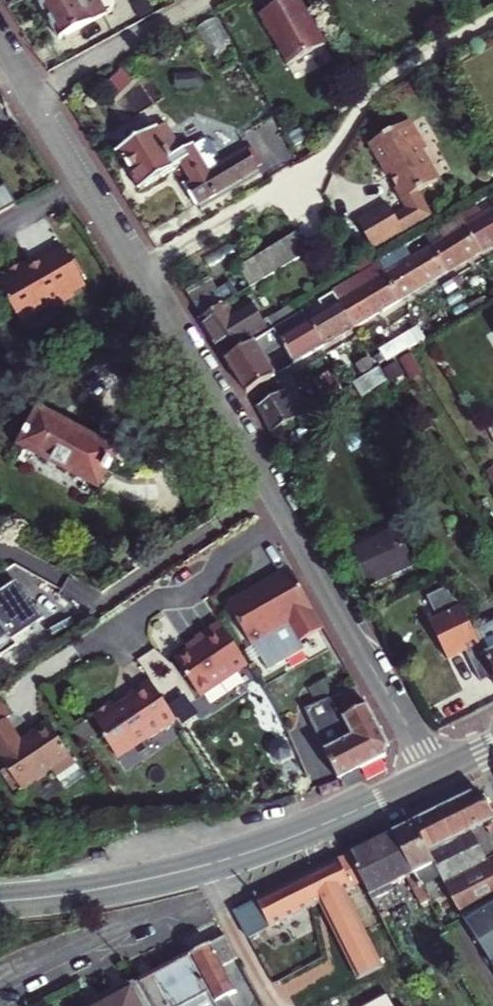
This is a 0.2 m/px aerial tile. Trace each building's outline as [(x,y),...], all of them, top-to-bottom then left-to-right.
[(63,42),(98,24),(85,0),(40,0),(63,42)] [(305,0),(290,0),(265,14),(278,38),(280,36),(285,46),(285,48),(294,65),(330,44),(305,0)] [(129,120),(157,94),(127,61),(99,87),(129,120)] [(186,209),(254,171),(243,151),(200,176),(185,149),(175,154),(161,129),(151,134),(143,120),(129,127),(137,140),(117,151),(139,191),(178,169),(187,184),(175,190),(186,209)] [(416,189),(440,175),(425,150),(428,148),(413,121),(374,144),(412,210),(397,219),(390,207),(361,224),(374,247),(431,214),(416,189)] [(0,184),(0,213),(23,201),(12,181),(2,187),(0,184)] [(492,248),(492,215),(484,221),(478,211),(464,219),(485,253),(492,248)] [(452,272),(485,253),(464,219),(439,234),(445,244),(437,249),(452,272)] [(254,285),(313,250),(297,222),(238,257),(254,285)] [(0,281),(0,286),(10,304),(18,300),(25,313),(33,315),(52,304),(58,306),(70,299),(72,294),(86,286),(64,247),(39,261),(41,264),(31,269),(29,265),(25,267),(23,264),(6,273),(8,276),(0,281)] [(406,300),(452,272),(437,249),(391,277),(406,300)] [(189,279),(203,302),(225,290),(210,266),(189,279)] [(359,328),(406,300),(391,277),(384,267),(364,279),(338,294),(344,304),(359,328)] [(203,302),(197,305),(227,354),(230,358),(275,331),(272,326),(258,303),(240,314),(233,303),(240,298),(239,296),(233,285),(225,290),(203,302)] [(330,345),(359,328),(344,304),(316,321),(330,345)] [(277,323),(280,328),(302,316),(297,308),(276,321),(277,323)] [(300,363),(330,345),(316,321),(310,311),(302,316),(280,328),(280,329),(287,342),(300,363)] [(277,323),(272,326),(275,331),(280,329),(280,328),(277,323)] [(234,360),(255,389),(281,373),(269,353),(287,342),(280,329),(275,331),(230,358),(232,361),(234,360)] [(386,351),(375,357),(380,363),(390,357),(386,351)] [(363,397),(391,380),(382,367),(356,383),(363,397)] [(319,406),(351,387),(339,368),(321,379),(324,383),(310,391),(319,406)] [(281,430),(316,408),(296,371),(287,376),(293,387),(265,404),(281,430)] [(95,488),(112,454),(34,414),(17,448),(95,488)] [(357,549),(372,582),(413,563),(398,531),(357,549)] [(301,641),(324,628),(291,569),(230,603),(253,644),(291,622),(301,641)] [(1,595),(5,602),(20,592),(15,584),(1,593),(2,595),(1,595)] [(464,651),(462,647),(467,644),(469,648),(484,676),(492,671),(492,658),(490,650),(477,627),(462,599),(452,595),(447,586),(431,594),(442,614),(439,615),(431,620),(451,657),(464,651)] [(7,632),(12,640),(39,622),(20,592),(5,602),(1,595),(2,595),(1,593),(0,594),(0,636),(7,632)] [(442,614),(431,594),(429,596),(439,615),(442,614)] [(195,690),(244,660),(219,616),(195,631),(198,636),(187,642),(172,651),(195,690)] [(490,650),(492,649),(492,619),(477,627),(490,650)] [(0,636),(0,651),(41,624),(39,622),(12,640),(7,632),(0,636)] [(198,636),(195,631),(184,637),(187,642),(198,636)] [(138,728),(144,729),(172,712),(149,673),(125,687),(126,690),(111,700),(106,692),(89,703),(101,723),(98,725),(106,740),(115,742),(138,728)] [(358,689),(307,711),(340,781),(382,756),(388,741),(364,700),(358,689)] [(12,722),(18,718),(0,691),(0,729),(12,722)] [(191,706),(176,715),(190,735),(204,726),(191,706)] [(77,768),(49,723),(33,732),(33,739),(25,744),(22,739),(12,722),(0,729),(0,753),(23,793),(54,774),(58,780),(77,768)] [(112,749),(144,729),(138,728),(115,742),(106,740),(112,749)] [(33,739),(33,732),(22,739),(25,744),(33,739)] [(481,831),(492,825),(492,818),(477,795),(413,826),(429,858),(481,831)] [(449,898),(429,858),(413,826),(393,835),(412,874),(419,887),(429,908),(449,898)] [(485,838),(481,831),(429,858),(449,898),(451,904),(454,910),(461,922),(492,971),(492,852),(485,838)] [(362,884),(399,957),(419,946),(390,886),(412,874),(393,835),(385,839),(389,848),(378,852),(375,845),(337,863),(350,889),(362,884)] [(389,848),(385,839),(375,845),(378,852),(389,848)] [(328,867),(377,968),(387,963),(350,889),(337,863),(328,867)] [(355,979),(377,968),(328,867),(228,917),(241,946),(267,933),(273,944),(292,934),(287,923),(319,907),(355,979)] [(412,900),(433,940),(443,936),(429,908),(419,887),(412,891),(412,900)] [(461,922),(454,910),(449,913),(455,924),(461,922)] [(189,961),(209,997),(214,1005),(231,1005),(228,1001),(236,997),(222,971),(236,963),(225,942),(189,961)] [(209,997),(189,961),(141,987),(150,1005),(192,1005),(209,997)] [(141,987),(106,1005),(150,1005),(141,987)] [(209,997),(192,1005),(214,1005),(209,997)]
